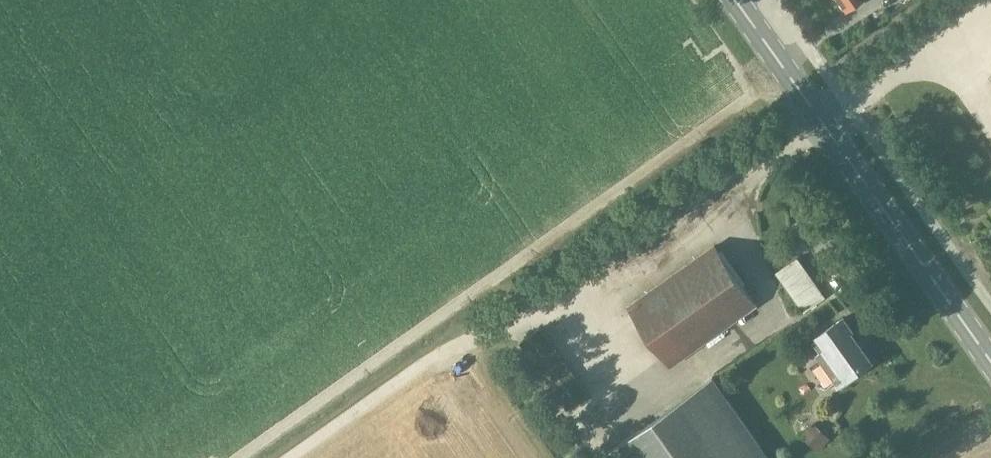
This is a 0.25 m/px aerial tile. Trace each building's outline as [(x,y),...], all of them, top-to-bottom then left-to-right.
[(846,10),(861,0),(839,0),(846,10)] [(670,364),(756,304),(715,244),(629,305),(670,364)] [(804,311),(825,296),(797,256),(776,271),(804,311)] [(838,385),(871,361),(850,331),(853,329),(843,316),(817,335),(819,337),(813,342),(820,352),(816,355),(838,385)] [(713,377),(599,457),(770,457),(713,377)] [(797,425),(811,439),(824,427),(811,412),(797,425)]
